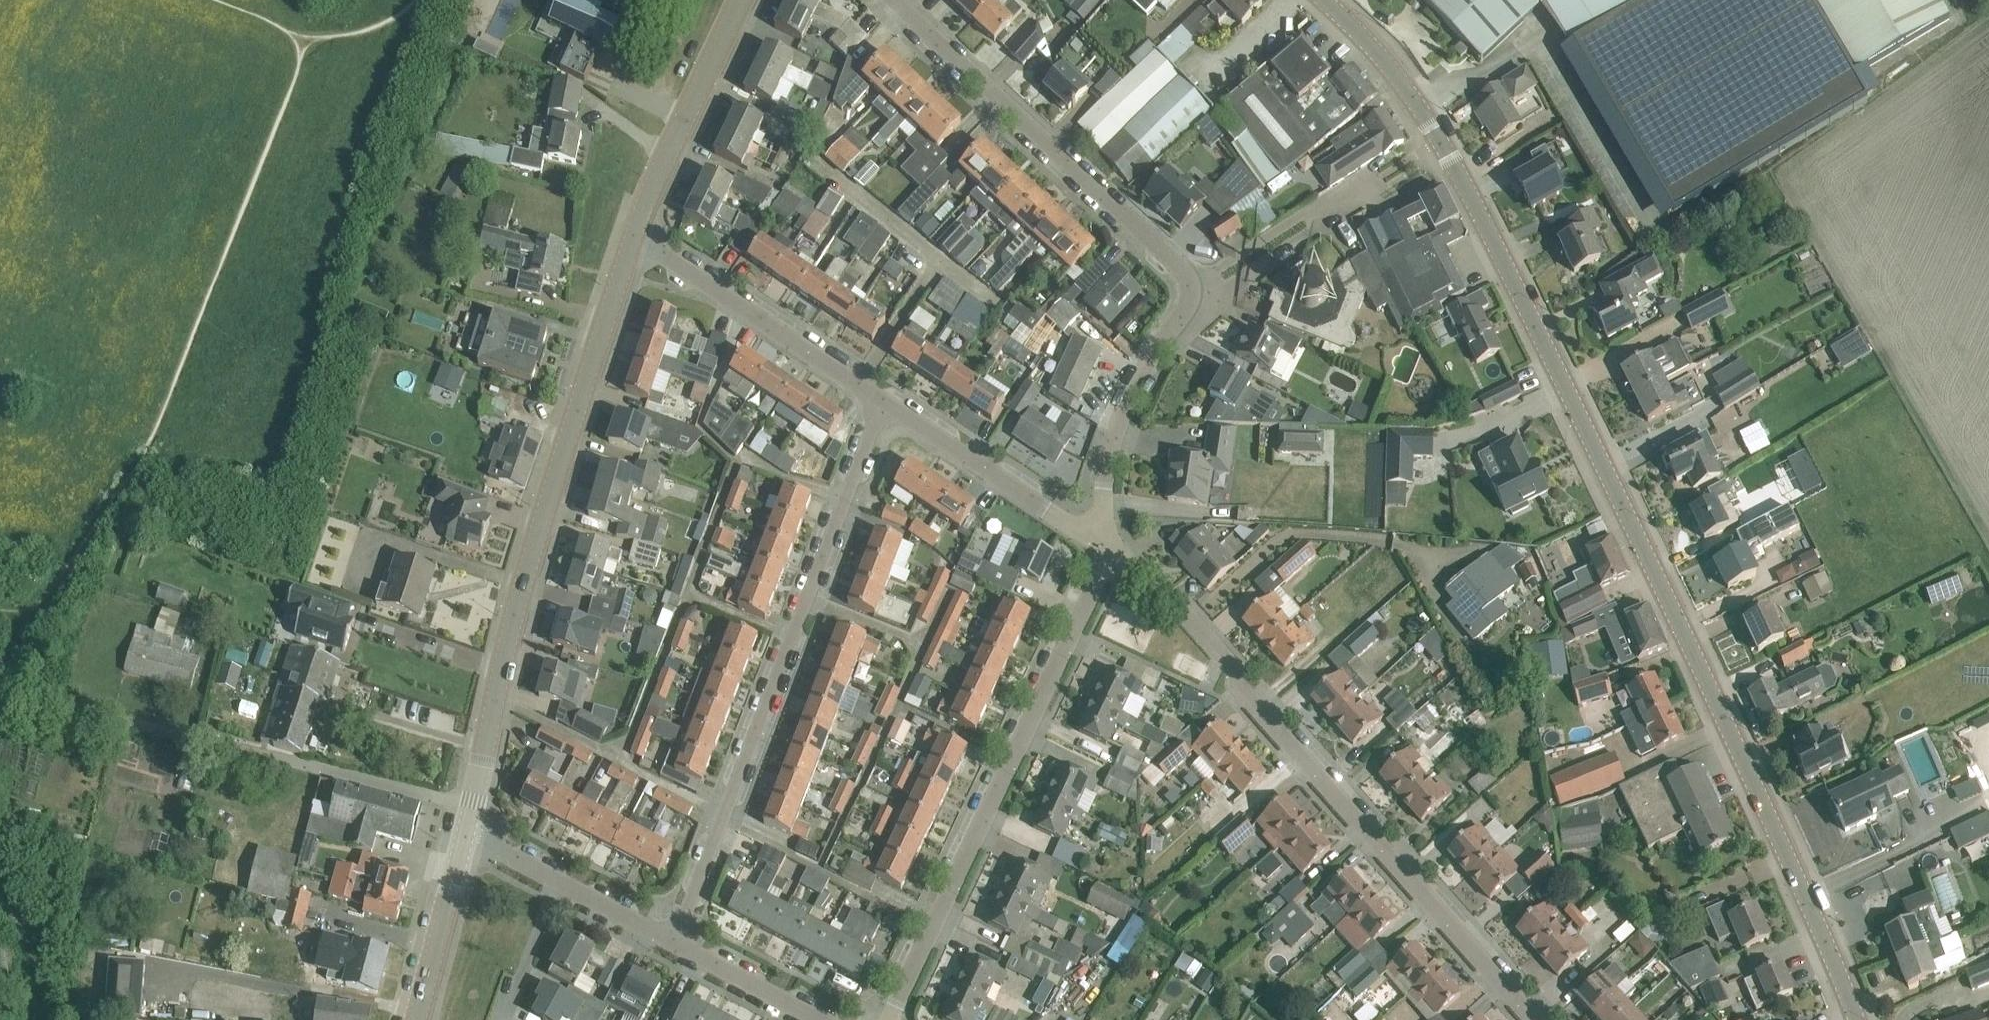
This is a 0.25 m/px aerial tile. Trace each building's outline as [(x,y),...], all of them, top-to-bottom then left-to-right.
[(536,32),(558,42),(548,65),(585,82),(601,49),(610,53),(621,29),(596,17),(561,1),(562,0),(550,0),(536,32)] [(813,18),(840,31),(850,19),(820,5),(822,0),(789,0),(786,5),(813,18)] [(993,1),(994,0),(954,0),(953,2),(974,21),(993,1)] [(993,1),(974,21),(995,41),(1014,20),(1013,20),(1022,10),(1012,0),(994,0),(993,1)] [(1082,0),(1080,0),(1070,11),(1085,24),(1106,0),(1082,0)] [(1147,17),(1158,3),(1166,12),(1177,0),(1128,0),(1147,17)] [(1263,5),(1258,0),(1218,0),(1207,10),(1219,23),(1231,12),(1243,24),(1263,5)] [(1481,62),(1482,61),(1482,60),(1547,0),(1425,0),(1481,62)] [(1540,7),(1569,46),(1651,0),(1547,0),(1540,7)] [(1574,44),(1674,213),(1867,100),(1853,76),(1866,68),(1949,18),(1939,0),(1652,0),(1574,44)] [(802,41),(813,18),(786,5),(775,28),(802,41)] [(1182,26),(1198,42),(1199,44),(1209,33),(1192,16),(1182,26)] [(867,35),(850,19),(840,31),(847,37),(837,48),(847,57),(867,35)] [(1021,40),(1010,52),(1016,58),(1023,64),(1036,50),(1053,66),(1054,65),(1040,23),(1038,22),(1021,40)] [(1182,26),(1158,50),(1173,65),(1198,42),(1182,26)] [(847,37),(840,31),(830,41),(837,48),(847,37)] [(1302,36),(1210,115),(1214,120),(1235,144),(1232,147),(1241,159),(1263,188),(1309,154),(1366,108),(1371,114),(1383,104),(1353,66),(1345,73),(1344,72),(1334,69),(1332,71),(1302,36)] [(479,41),(474,51),(478,53),(496,62),(501,51),(497,50),(482,42),(479,41)] [(783,81),(825,100),(831,87),(790,68),(795,58),(767,45),(756,68),(783,81)] [(1213,109),(1158,52),(1078,124),(1130,184),(1213,109)] [(852,108),(872,87),(882,96),(905,71),(887,54),(867,75),(850,62),(834,102),(842,110),(848,104),(852,108)] [(1093,85),(1067,62),(1063,66),(1065,68),(1046,88),(1058,100),(1057,104),(1063,109),(1067,108),(1069,110),(1072,107),(1074,108),(1076,106),(1075,104),(1084,94),(1088,90),(1093,85)] [(772,104),(783,81),(756,68),(745,91),(772,104)] [(1486,108),(1478,113),(1486,126),(1495,141),(1522,125),(1520,122),(1541,109),(1535,99),(1540,96),(1535,88),(1537,87),(1526,69),(1480,97),(1486,108)] [(924,88),(905,71),(882,96),(900,113),(924,88)] [(556,80),(550,111),(577,117),(583,85),(556,80)] [(943,105),(924,88),(882,134),(889,140),(908,120),(919,131),(943,105)] [(821,100),(813,117),(798,110),(792,123),(814,134),(829,104),(821,100)] [(921,188),(941,167),(929,156),(961,122),(943,105),(919,131),(907,144),(917,154),(902,170),(917,184),(921,188)] [(737,108),(726,131),(753,143),(764,121),(737,108)] [(831,109),(819,133),(833,140),(845,115),(831,109)] [(1404,142),(1384,111),(1366,123),(1365,121),(1331,143),(1338,155),(1317,168),(1318,169),(1312,172),(1324,190),(1329,187),(1330,187),(1384,152),(1385,155),(1404,142)] [(555,133),(535,130),(530,153),(515,150),(512,167),(541,172),(544,158),(576,164),(582,133),(555,128),(555,133)] [(742,166),(753,143),(726,131),(715,154),(742,166)] [(844,138),(826,157),(826,158),(844,174),(862,154),(844,138)] [(777,158),(787,163),(797,167),(805,152),(784,142),(777,158)] [(941,167),(921,188),(934,200),(934,201),(950,184),(957,191),(970,178),(980,188),(1004,162),(984,144),(953,178),(941,167)] [(1537,167),(1517,178),(1532,208),(1563,192),(1555,177),(1559,175),(1546,149),(1531,156),(1537,167)] [(771,169),(782,173),(787,163),(777,158),(771,169)] [(1169,168),(1144,195),(1157,207),(1155,209),(1166,219),(1168,217),(1181,229),(1209,199),(1226,215),(1231,212),(1239,206),(1258,192),(1263,188),(1241,159),(1215,188),(1206,180),(1199,187),(1187,176),(1183,180),(1169,168)] [(1004,162),(980,188),(989,196),(981,205),(990,213),(1022,179),(1004,162)] [(473,174),(463,168),(443,206),(453,211),(473,174)] [(733,183),(707,171),(696,193),(722,206),(729,191),(761,206),(753,220),(763,224),(772,211),(782,196),(737,174),(733,183)] [(990,213),(1007,229),(1039,195),(1022,179),(990,213)] [(817,210),(802,233),(802,234),(816,243),(845,198),(831,188),(817,210)] [(787,189),(772,211),(787,221),(795,216),(796,214),(801,217),(795,229),(802,233),(817,210),(787,189)] [(1400,212),(1358,233),(1378,272),(1362,281),(1366,289),(1377,312),(1388,307),(1400,332),(1443,310),(1441,305),(1466,292),(1444,247),(1458,239),(1462,229),(1458,222),(1460,221),(1444,189),(1419,201),(1420,203),(1400,213),(1400,212)] [(1239,206),(1231,212),(1233,216),(1242,229),(1244,227),(1252,239),(1278,222),(1258,192),(1239,206)] [(515,199),(491,193),(484,223),(507,229),(515,199)] [(722,206),(696,193),(685,216),(712,229),(716,221),(740,232),(731,247),(743,254),(763,224),(753,220),(722,206)] [(1039,195),(1007,229),(1008,230),(1016,221),(1027,231),(1008,252),(1015,258),(1058,212),(1039,195)] [(930,208),(915,225),(914,226),(929,239),(945,222),(930,208)] [(1076,230),(1058,212),(1015,258),(990,284),(1000,293),(1019,272),(1017,270),(1041,244),(1052,255),(1076,230)] [(1591,214),(1588,215),(1570,224),(1576,236),(1560,243),(1575,272),(1601,259),(1589,237),(1600,231),(1591,214)] [(848,235),(864,245),(876,226),(860,216),(848,235)] [(1233,216),(1211,230),(1220,243),(1242,229),(1233,216)] [(938,245),(949,255),(968,234),(957,224),(938,245)] [(876,226),(864,245),(857,255),(873,265),(891,236),(876,226)] [(566,246),(547,242),(537,240),(536,241),(485,230),(480,254),(507,260),(508,255),(532,260),(529,274),(522,273),(518,291),(540,296),(544,278),(559,282),(566,246)] [(1094,247),(1076,230),(1052,255),(1040,268),(1058,285),(1094,247)] [(983,249),(968,234),(949,255),(965,269),(983,249)] [(749,259),(775,276),(788,256),(762,239),(749,259)] [(788,256),(775,276),(799,292),(812,272),(788,256)] [(1116,270),(1114,273),(1109,269),(1112,267),(1102,257),(1076,285),(1090,298),(1087,302),(1110,324),(1140,292),(1116,270)] [(812,272),(799,292),(824,309),(847,274),(851,267),(837,258),(823,279),(812,272)] [(1603,328),(1608,338),(1638,323),(1631,309),(1638,305),(1634,298),(1647,291),(1645,286),(1664,276),(1655,258),(1607,284),(1614,297),(1593,308),(1598,317),(1594,319),(1600,330),(1603,328)] [(906,269),(891,259),(883,272),(898,281),(906,269)] [(1275,303),(1269,317),(1351,350),(1356,337),(1351,326),(1366,289),(1362,281),(1350,261),(1321,279),(1319,279),(1317,278),(1316,278),(1315,278),(1312,278),(1311,278),(1310,278),(1307,279),(1306,280),(1304,281),(1302,283),(1301,284),(1299,288),(1299,291),(1299,293),(1299,295),(1299,296),(1299,297),(1300,299),(1275,289),(1270,301),(1275,303)] [(847,274),(824,309),(848,325),(861,305),(850,297),(856,289),(860,283),(847,274)] [(945,277),(929,302),(953,318),(969,296),(945,277)] [(1721,290),(1682,311),(1692,331),(1731,311),(1721,290)] [(1482,293),(1464,301),(1446,310),(1459,338),(1464,336),(1477,362),(1500,351),(1480,310),(1489,306),(1482,293)] [(969,296),(953,318),(979,335),(993,314),(969,296)] [(1062,301),(1048,318),(1057,326),(1063,332),(1078,315),(1062,301)] [(886,321),(861,305),(848,325),(873,341),(886,321)] [(1034,333),(1043,324),(1020,305),(1012,315),(1022,324),(1034,333)] [(645,336),(668,344),(680,348),(685,334),(672,330),(678,315),(655,307),(645,336)] [(923,307),(914,322),(932,333),(941,319),(923,307)] [(467,315),(457,349),(481,357),(479,365),(532,381),(538,364),(522,359),(527,344),(542,349),(548,331),(495,314),(492,323),(467,315)] [(1261,334),(1250,329),(1237,355),(1271,372),(1281,352),(1293,358),(1302,340),(1267,322),(1261,334)] [(1022,324),(1011,339),(1024,348),(1034,333),(1022,324)] [(893,354),(918,371),(931,351),(922,345),(928,334),(913,325),(906,335),(893,354)] [(996,362),(1003,351),(1011,339),(997,329),(987,344),(993,348),(988,356),(996,362)] [(706,356),(719,360),(727,337),(714,333),(706,356)] [(1858,333),(1844,341),(1857,362),(1871,353),(1858,333)] [(668,344),(645,336),(636,363),(659,371),(696,383),(710,388),(719,360),(706,356),(702,355),(697,368),(663,357),(668,344)] [(1640,360),(1622,369),(1629,382),(1626,386),(1630,393),(1634,393),(1635,395),(1664,382),(1694,366),(1682,340),(1678,339),(1674,337),(1648,350),(1651,355),(1640,360)] [(1011,339),(1003,351),(1016,360),(1024,348),(1011,339)] [(1101,352),(1083,343),(1075,339),(1053,386),(1079,399),(1091,373),(1101,352)] [(744,380),(755,387),(768,367),(744,351),(723,382),(737,391),(744,380)] [(918,371),(943,388),(956,368),(931,351),(918,371)] [(1750,373),(1743,359),(1715,375),(1722,387),(1715,391),(1725,409),(1759,388),(1756,382),(1750,373)] [(659,371),(636,363),(626,392),(649,400),(659,371)] [(443,364),(435,385),(457,394),(465,373),(443,364)] [(768,367),(755,387),(780,404),(793,384),(768,367)] [(943,388),(968,404),(981,385),(956,368),(943,388)] [(1252,384),(1226,369),(1211,396),(1218,400),(1205,424),(1263,425),(1279,425),(1287,413),(1274,406),(1277,402),(1262,393),(1260,397),(1249,391),(1252,384)] [(1027,382),(1010,409),(1022,418),(1040,390),(1027,382)] [(1479,401),(1486,413),(1522,395),(1516,382),(1479,401)] [(1664,382),(1635,395),(1648,422),(1677,407),(1676,407),(1689,401),(1683,388),(1670,395),(1664,382)] [(710,388),(696,383),(690,402),(704,406),(710,388)] [(793,384),(780,404),(774,412),(799,429),(804,420),(817,400),(793,384)] [(1005,401),(981,385),(968,404),(992,420),(1005,401)] [(843,417),(817,400),(804,420),(830,437),(843,417)] [(1365,429),(1374,410),(1355,401),(1348,416),(1350,417),(1346,424),(1355,428),(1365,429)] [(1479,401),(1468,406),(1473,416),(1486,413),(1479,401)] [(704,425),(719,440),(735,416),(715,402),(704,425)] [(506,416),(478,407),(480,420),(502,427),(506,416)] [(641,454),(646,440),(675,450),(683,424),(645,411),(641,423),(619,415),(609,443),(641,454)] [(1071,438),(1079,426),(1065,417),(1057,430),(1031,412),(1015,436),(1055,463),(1071,438)] [(735,416),(719,440),(735,456),(754,429),(735,416)] [(1759,424),(1740,433),(1744,441),(1743,441),(1747,449),(1751,456),(1771,447),(1767,440),(1768,439),(1764,431),(1763,431),(1759,424)] [(1236,429),(1230,428),(1210,425),(1205,459),(1171,454),(1169,470),(1173,471),(1168,500),(1207,506),(1212,472),(1229,475),(1236,429)] [(525,435),(507,429),(502,446),(511,449),(504,467),(493,464),(489,477),(525,489),(542,440),(525,435)] [(1387,483),(1412,484),(1413,457),(1432,457),(1433,432),(1389,431),(1387,483)] [(753,448),(763,454),(772,438),(762,432),(753,448)] [(1324,434),(1278,433),(1277,454),(1324,455),(1324,434)] [(1492,483),(1507,512),(1511,510),(1513,515),(1529,508),(1526,503),(1548,492),(1533,463),(1529,465),(1517,440),(1492,452),(1504,477),(1492,483)] [(1695,440),(1664,455),(1677,481),(1688,476),(1694,488),(1721,474),(1714,461),(1707,465),(1695,440)] [(834,441),(825,456),(837,463),(843,447),(834,441)] [(775,464),(782,453),(770,445),(763,456),(775,464)] [(782,453),(775,464),(790,473),(797,463),(782,453)] [(895,486),(917,500),(933,476),(911,462),(895,486)] [(596,490),(631,501),(634,488),(656,494),(663,471),(638,463),(634,475),(603,466),(596,490)] [(742,466),(734,488),(746,492),(755,471),(742,466)] [(938,515),(954,491),(933,476),(917,500),(938,515)] [(1705,539),(1739,523),(1727,499),(1732,496),(1725,482),(1708,491),(1714,501),(1692,512),(1705,539)] [(492,518),(484,515),(489,501),(443,485),(438,501),(450,505),(445,520),(453,522),(447,539),(467,546),(469,542),(481,547),(492,518)] [(746,492),(734,488),(726,509),(738,513),(746,492)] [(785,488),(776,512),(803,523),(812,498),(785,488)] [(617,536),(635,541),(662,549),(669,524),(627,513),(631,501),(596,490),(589,516),(620,525),(617,536)] [(976,505),(954,491),(938,515),(939,515),(949,522),(960,529),(962,526),(964,523),(973,510),(974,508),(976,505)] [(909,516),(886,508),(882,519),(905,528),(909,516)] [(1745,549),(1716,563),(1728,589),(1756,575),(1750,563),(1759,559),(1756,552),(1761,549),(1799,530),(1789,508),(1738,534),(1745,549)] [(776,512),(766,536),(794,547),(803,523),(776,512)] [(909,532),(921,540),(929,529),(916,521),(909,532)] [(1263,525),(1246,541),(1253,548),(1270,531),(1263,525)] [(1183,529),(1170,541),(1178,550),(1175,553),(1191,571),(1219,546),(1203,528),(1191,538),(1183,529)] [(934,548),(941,537),(940,536),(930,530),(929,529),(921,540),(922,541),(933,548),(934,548)] [(737,537),(718,530),(717,530),(712,544),(732,552),(737,537)] [(867,556),(894,566),(903,542),(877,532),(867,556)] [(766,536),(757,561),(784,571),(794,547),(766,536)] [(1570,622),(1606,606),(1599,589),(1630,574),(1614,539),(1582,553),(1589,567),(1572,575),(1576,583),(1553,593),(1563,615),(1558,617),(1561,626),(1570,622)] [(632,552),(629,560),(656,568),(662,549),(635,541),(632,552)] [(977,577),(976,579),(1011,595),(1020,574),(1039,583),(1052,555),(1031,545),(1029,548),(1018,542),(1015,541),(1003,566),(1001,570),(984,562),(983,564),(977,577)] [(575,567),(603,575),(607,562),(619,565),(622,554),(610,551),(610,550),(583,542),(575,567)] [(1317,556),(1303,542),(1273,569),(1286,583),(1317,556)] [(1219,546),(1191,571),(1208,590),(1235,565),(1236,565),(1233,562),(1219,546)] [(1801,561),(1792,565),(1798,577),(1821,566),(1814,551),(1800,558),(1801,561)] [(1498,600),(1499,600),(1515,587),(1488,555),(1446,589),(1461,608),(1454,614),(1477,642),(1495,628),(1494,626),(1509,614),(1498,600)] [(775,595),(784,571),(757,561),(753,572),(712,556),(707,569),(748,585),(775,595)] [(858,580),(884,590),(894,566),(867,556),(858,580)] [(682,594),(692,559),(687,557),(676,592),(682,594)] [(435,570),(416,564),(397,558),(391,576),(398,578),(388,607),(419,618),(435,570)] [(1530,564),(1520,569),(1526,583),(1528,582),(1536,578),(1537,578),(1530,564)] [(603,575),(575,567),(568,591),(593,598),(590,612),(614,619),(626,622),(633,596),(615,590),(618,580),(603,575)] [(940,569),(934,582),(946,588),(952,575),(940,569)] [(957,571),(950,586),(972,596),(979,582),(957,571)] [(1825,575),(1803,585),(1809,598),(1831,588),(1825,575)] [(875,615),(884,590),(858,580),(849,605),(875,615)] [(923,606),(935,612),(946,588),(934,582),(928,594),(920,591),(915,602),(923,606)] [(1966,582),(1933,590),(1936,601),(1969,594),(1966,582)] [(165,584),(160,599),(184,607),(189,591),(165,584)] [(766,620),(775,595),(748,585),(743,596),(731,591),(727,602),(739,607),(738,609),(766,620)] [(351,607),(294,588),(289,605),(304,610),(295,635),(345,652),(355,622),(347,619),(349,614),(351,607)] [(950,608),(962,613),(969,599),(957,593),(950,608)] [(1285,607),(1274,594),(1244,621),(1264,644),(1288,623),(1279,613),(1285,607)] [(995,626),(1020,638),(1031,615),(1006,603),(995,626)] [(929,624),(935,612),(923,606),(917,618),(929,624)] [(1307,606),(1299,613),(1308,622),(1315,616),(1307,606)] [(1620,622),(1610,627),(1616,640),(1626,636),(1637,661),(1668,648),(1650,607),(1649,608),(1620,620),(1620,622)] [(957,624),(962,613),(950,608),(940,629),(957,637),(963,626),(957,624)] [(1770,612),(1770,611),(1745,623),(1758,652),(1784,640),(1776,624),(1780,623),(1774,610),(1770,612)] [(610,633),(614,619),(590,612),(587,622),(561,615),(553,644),(580,651),(582,641),(597,645),(601,630),(610,633)] [(1366,623),(1368,624),(1328,659),(1340,673),(1312,698),(1333,721),(1356,700),(1369,690),(1348,666),(1356,659),(1357,660),(1380,639),(1373,630),(1384,621),(1377,613),(1366,623)] [(1599,632),(1594,617),(1571,625),(1563,628),(1568,642),(1599,632)] [(682,622),(677,635),(690,640),(695,627),(682,622)] [(1298,634),(1288,624),(1288,623),(1264,644),(1285,667),(1315,641),(1304,628),(1298,634)] [(197,643),(138,626),(125,673),(191,692),(201,658),(193,656),(197,643)] [(995,626),(984,650),(1009,661),(1020,638),(995,626)] [(857,662),(857,663),(872,668),(881,645),(866,639),(867,637),(840,627),(830,652),(857,662)] [(732,628),(722,652),(749,662),(758,638),(732,628)] [(1009,661),(984,650),(979,661),(952,649),(957,637),(940,629),(929,652),(941,658),(973,673),(998,685),(1009,661)] [(690,640),(677,635),(672,648),(685,653),(690,640)] [(644,656),(662,656),(661,637),(643,637),(644,656)] [(1533,669),(1564,668),(1562,642),(1532,644),(1533,669)] [(1806,659),(1798,646),(1778,655),(1785,669),(1806,659)] [(296,648),(289,672),(283,671),(276,696),(281,698),(266,744),(302,755),(319,701),(327,703),(340,662),(296,648)] [(722,652),(713,676),(740,686),(749,662),(722,652)] [(821,676),(848,687),(857,663),(857,662),(830,652),(821,676)] [(941,658),(929,652),(922,665),(935,672),(941,658)] [(1109,669),(1094,700),(1122,713),(1130,695),(1137,699),(1144,686),(1141,684),(1143,679),(1148,670),(1128,660),(1121,675),(1109,669)] [(567,673),(547,667),(540,696),(564,703),(578,707),(585,681),(595,683),(599,669),(569,662),(567,673)] [(236,667),(222,663),(215,685),(236,691),(240,678),(233,676),(236,667)] [(1776,689),(1773,682),(1749,693),(1764,724),(1786,713),(1786,714),(1803,706),(1802,704),(1836,688),(1838,681),(1832,669),(1824,666),(1776,689)] [(664,670),(659,683),(671,688),(676,674),(664,670)] [(1148,670),(1143,679),(1157,685),(1161,676),(1148,670)] [(730,711),(740,686),(713,676),(701,671),(691,696),(730,711)] [(973,673),(962,696),(987,708),(998,685),(973,673)] [(1607,675),(1574,685),(1581,705),(1613,695),(1607,675)] [(1621,717),(1626,727),(1669,706),(1654,675),(1627,688),(1636,707),(1628,711),(1628,713),(1621,717)] [(821,676),(812,701),(838,711),(848,687),(821,676)] [(932,683),(919,677),(917,676),(908,695),(923,702),(932,683)] [(671,688),(659,683),(653,696),(666,701),(671,688)] [(881,700),(894,707),(901,692),(888,686),(881,700)] [(1201,712),(1204,692),(1186,689),(1183,709),(1201,712)] [(1386,722),(1396,733),(1417,714),(1396,691),(1384,701),(1395,714),(1386,722)] [(694,725),(721,735),(730,711),(691,696),(682,720),(694,725)] [(987,708),(962,696),(957,708),(944,702),(939,712),(952,719),(952,720),(976,732),(987,708)] [(857,700),(852,716),(868,722),(874,707),(857,700)] [(894,707),(881,700),(874,715),(887,721),(894,707)] [(1094,700),(1079,731),(1107,745),(1116,725),(1163,748),(1168,735),(1122,713),(1094,700)] [(1366,711),(1356,700),(1333,721),(1353,745),(1383,718),(1372,706),(1366,711)] [(802,726),(829,736),(838,711),(812,701),(802,726)] [(1412,719),(1429,737),(1446,721),(1430,703),(1412,719)] [(1669,706),(1626,727),(1632,739),(1648,732),(1657,750),(1684,737),(1669,706)] [(610,726),(582,712),(573,729),(601,744),(610,726)] [(1478,712),(1469,719),(1478,731),(1487,724),(1478,712)] [(1167,716),(1160,731),(1168,735),(1178,740),(1185,725),(1167,716)] [(657,722),(646,717),(640,732),(653,736),(657,722)] [(912,726),(897,719),(888,739),(903,746),(912,726)] [(657,722),(653,736),(712,759),(721,735),(694,725),(691,733),(658,721),(657,722)] [(1205,784),(1209,780),(1216,775),(1215,774),(1243,749),(1220,724),(1193,748),(1201,758),(1190,767),(1205,784)] [(820,761),(829,736),(802,726),(793,750),(820,761)] [(580,747),(543,727),(537,740),(561,753),(561,751),(575,758),(580,747)] [(1796,757),(1807,780),(1845,763),(1829,728),(1796,743),(1801,755),(1796,757)] [(640,732),(632,755),(644,759),(652,736),(640,732)] [(859,747),(871,754),(878,739),(866,733),(859,747)] [(937,749),(931,761),(956,773),(968,749),(942,737),(942,739),(929,733),(924,742),(937,749)] [(1157,761),(1153,765),(1166,778),(1192,754),(1180,741),(1157,761)] [(703,783),(712,759),(673,744),(661,777),(674,783),(678,774),(703,783)] [(1146,756),(1124,746),(1114,767),(1137,779),(1142,775),(1144,773),(1157,761),(1146,757),(1146,756)] [(580,747),(575,758),(588,765),(594,754),(580,747)] [(871,754),(859,747),(852,762),(865,768),(871,754)] [(1216,775),(1209,780),(1218,790),(1223,785),(1223,786),(1230,780),(1243,796),(1266,776),(1243,749),(1215,774),(1216,775)] [(1380,775),(1401,798),(1425,777),(1415,766),(1421,760),(1410,749),(1380,775)] [(783,775),(810,785),(820,761),(793,750),(783,775)] [(185,752),(182,765),(194,768),(197,755),(185,752)] [(522,802),(545,815),(558,789),(545,782),(556,761),(538,752),(527,774),(535,778),(522,802)] [(1625,782),(1614,753),(1550,777),(1561,806),(1625,782)] [(900,775),(946,796),(956,773),(931,761),(926,771),(906,762),(901,773),(900,775)] [(1675,761),(1657,769),(1619,788),(1648,848),(1683,831),(1697,859),(1735,841),(1700,767),(1683,776),(1675,761)] [(607,776),(620,783),(627,771),(613,764),(607,776)] [(1048,797),(1076,810),(1085,791),(1092,794),(1098,782),(1063,765),(1048,797)] [(1137,779),(1114,767),(1104,788),(1137,802),(1137,779)] [(1899,768),(1877,778),(1831,799),(1846,831),(1873,819),(1873,820),(1876,819),(1874,814),(1892,806),(1891,803),(1911,794),(1899,768)] [(1486,769),(1468,785),(1478,796),(1496,780),(1486,769)] [(603,813),(590,838),(613,850),(626,825),(617,820),(639,779),(627,771),(620,783),(604,813),(603,813)] [(783,775),(774,800),(801,810),(810,785),(783,775)] [(914,798),(909,807),(935,819),(946,796),(900,775),(894,788),(914,798)] [(1435,789),(1425,777),(1401,798),(1422,822),(1452,795),(1441,783),(1435,789)] [(843,780),(836,795),(849,801),(856,787),(843,780)] [(1209,780),(1205,784),(1200,788),(1209,797),(1218,790),(1209,780)] [(590,784),(581,801),(568,827),(590,838),(603,813),(596,809),(605,792),(590,784)] [(325,840),(324,841),(372,853),(377,835),(411,844),(421,805),(338,785),(329,821),(312,816),(307,835),(325,840)] [(671,809),(677,797),(659,788),(654,799),(671,809)] [(545,815),(568,827),(581,801),(558,789),(545,815)] [(849,801),(836,795),(829,810),(842,816),(849,801)] [(694,807),(677,797),(671,809),(688,818),(694,807)] [(1083,813),(1076,810),(1048,797),(1034,828),(1062,841),(1071,822),(1077,825),(1083,813)] [(1285,843),(1308,823),(1285,798),(1258,822),(1267,833),(1272,828),(1285,843)] [(796,823),(801,810),(774,800),(764,824),(791,834),(792,833),(807,839),(811,828),(796,823)] [(883,807),(876,820),(888,826),(894,812),(883,807)] [(898,830),(924,843),(935,819),(909,807),(898,830)] [(1235,824),(1224,811),(1206,827),(1217,839),(1235,824)] [(1601,815),(1561,818),(1563,847),(1563,850),(1602,847),(1601,815)] [(1951,832),(1959,850),(1988,836),(1988,819),(1987,815),(1951,832)] [(1171,818),(1159,829),(1167,838),(1171,835),(1166,830),(1175,821),(1171,818)] [(1241,818),(1235,824),(1216,840),(1229,856),(1254,833),(1241,818)] [(870,834),(883,840),(889,826),(888,826),(876,820),(870,834)] [(1470,876),(1494,855),(1518,833),(1512,827),(1507,831),(1496,820),(1484,831),(1479,825),(1449,852),(1470,876)] [(1308,823),(1285,843),(1280,847),(1303,874),(1331,849),(1308,823)] [(1102,824),(1096,836),(1123,848),(1128,836),(1102,824)] [(613,850),(636,863),(649,837),(626,825),(613,850)] [(898,830),(887,854),(913,866),(924,843),(898,830)] [(673,849),(649,837),(636,863),(659,875),(673,849)] [(820,849),(801,840),(796,852),(815,860),(820,849)] [(730,912),(753,924),(777,878),(776,878),(787,857),(765,846),(758,860),(769,865),(754,892),(744,887),(730,912)] [(298,857),(259,848),(248,893),(287,903),(298,857)] [(1500,850),(1494,855),(1470,876),(1490,899),(1520,872),(1518,869),(1500,850)] [(1539,851),(1518,869),(1520,872),(1534,887),(1541,880),(1555,869),(1539,851)] [(334,881),(403,899),(410,875),(377,865),(379,858),(364,854),(359,870),(339,865),(334,881)] [(913,866),(887,854),(881,866),(869,860),(865,867),(851,860),(843,877),(872,890),(867,887),(873,875),(877,876),(876,877),(902,889),(913,866)] [(1003,892),(1030,905),(1038,888),(1046,891),(1052,878),(1018,861),(1003,892)] [(1330,907),(1337,901),(1350,916),(1373,897),(1350,871),(1321,897),(1330,907)] [(815,873),(806,888),(821,896),(823,893),(830,881),(815,873)] [(786,883),(777,878),(753,924),(773,935),(786,910),(776,904),(786,883)] [(1279,896),(1289,906),(1307,890),(1297,879),(1279,896)] [(1534,887),(1533,888),(1543,899),(1551,891),(1541,880),(1534,887)] [(403,899),(334,881),(330,897),(366,907),(364,914),(397,923),(403,899)] [(1097,885),(1087,904),(1125,923),(1135,903),(1097,885)] [(312,896),(293,892),(291,904),(309,908),(312,896)] [(1015,937),(1024,917),(1032,921),(1037,910),(1037,909),(1030,905),(1003,892),(988,924),(1015,937)] [(795,946),(815,957),(828,932),(818,927),(833,899),(823,893),(821,896),(808,921),(795,946)] [(1887,932),(1898,959),(1939,943),(1941,942),(1929,912),(1935,909),(1929,894),(1902,904),(1909,924),(1887,932)] [(1279,897),(1267,908),(1274,915),(1286,905),(1279,897)] [(1373,897),(1350,916),(1344,922),(1344,923),(1353,932),(1359,926),(1373,942),(1396,922),(1373,897)] [(278,902),(273,921),(275,926),(285,928),(290,905),(278,902)] [(1277,917),(1299,942),(1315,928),(1293,903),(1277,917)] [(1538,953),(1562,932),(1552,920),(1558,915),(1547,903),(1517,929),(1538,953)] [(309,908),(291,904),(290,905),(285,928),(303,933),(309,908)] [(1573,922),(1581,914),(1573,905),(1565,912),(1573,922)] [(1724,905),(1707,913),(1719,941),(1736,934),(1743,950),(1769,939),(1756,907),(1730,918),(1724,905)] [(1594,931),(1615,954),(1641,930),(1621,908),(1594,931)] [(828,932),(815,957),(837,968),(865,915),(853,909),(838,937),(828,932)] [(795,946),(808,921),(786,910),(773,935),(795,946)] [(1581,914),(1573,922),(1581,931),(1589,924),(1581,914)] [(881,924),(865,915),(837,968),(859,980),(872,955),(861,949),(866,939),(872,942),(881,924)] [(886,924),(901,934),(906,926),(892,916),(886,924)] [(1134,917),(1108,959),(1121,968),(1148,925),(1134,917)] [(1572,943),(1562,932),(1538,953),(1559,976),(1589,949),(1578,937),(1572,943)] [(1639,934),(1629,944),(1629,945),(1633,949),(1642,948),(1647,943),(1639,934)] [(569,937),(549,975),(575,989),(588,964),(606,973),(599,985),(611,991),(615,984),(625,966),(569,937)] [(326,938),(318,966),(330,969),(327,980),(346,985),(346,986),(377,994),(388,954),(357,946),(357,947),(326,938)] [(1053,953),(1030,943),(1022,960),(1062,980),(1070,963),(1076,966),(1084,951),(1059,940),(1053,953)] [(1947,962),(1939,943),(1898,959),(1908,986),(1934,976),(1931,968),(1947,962)] [(1402,974),(1416,990),(1438,970),(1415,944),(1388,969),(1397,979),(1402,974)] [(165,946),(163,954),(174,957),(176,949),(165,946)] [(1708,948),(1669,965),(1691,990),(1697,987),(1720,978),(1708,948)] [(1347,986),(1368,966),(1355,951),(1333,971),(1347,986)] [(972,957),(957,989),(984,1001),(993,984),(1000,988),(1007,974),(972,957)] [(1185,957),(1179,966),(1195,977),(1201,968),(1185,957)] [(145,964),(113,961),(110,961),(106,1016),(108,1016),(141,1018),(145,964)] [(1577,997),(1592,1014),(1616,993),(1615,992),(1627,982),(1628,981),(1614,965),(1602,977),(1601,976),(1577,997)] [(1793,993),(1781,965),(1757,975),(1757,976),(1744,982),(1756,1009),(1793,993)] [(1966,973),(1973,992),(1988,986),(1988,965),(1966,973)] [(1358,999),(1380,979),(1368,966),(1347,986),(1358,999)] [(1438,970),(1416,990),(1411,994),(1420,1004),(1425,1000),(1438,1016),(1461,996),(1438,970)] [(604,1005),(604,1006),(605,1004),(635,1019),(642,1019),(661,986),(636,972),(627,990),(615,984),(611,991),(604,1005)] [(1718,981),(1701,989),(1710,1009),(1727,1002),(1718,981)] [(1627,982),(1615,992),(1616,993),(1622,1001),(1634,990),(1627,982)] [(570,987),(565,996),(546,986),(539,998),(543,1000),(535,1015),(544,1019),(563,1019),(564,1018),(569,1019),(575,1019),(576,1017),(582,1019),(597,1019),(604,1006),(604,1005),(570,987)] [(1214,988),(1210,994),(1214,998),(1219,992),(1214,988)] [(942,1019),(943,1019),(1022,1019),(996,1007),(995,1008),(984,1002),(984,1001),(957,989),(942,1019)] [(1597,1019),(1620,1019),(1631,1011),(1622,1001),(1616,993),(1592,1014),(1597,1019)] [(1139,997),(1134,1005),(1141,1009),(1146,1001),(1139,997)] [(1418,1014),(1406,999),(1385,1017),(1387,1019),(1410,1019),(1418,1014)] [(710,1013),(688,1001),(678,1019),(706,1019),(710,1013)] [(318,1019),(370,1019),(371,1012),(352,1010),(353,1007),(320,1002),(318,1019)] [(1358,1016),(1361,1019),(1377,1019),(1383,1015),(1374,1003),(1358,1016)] [(1039,1006),(1036,1013),(1041,1016),(1044,1009),(1039,1006)] [(1710,1018),(1703,1010),(1691,1019),(1708,1019),(1710,1018)] [(1631,1011),(1620,1019),(1639,1019),(1631,1011)]
